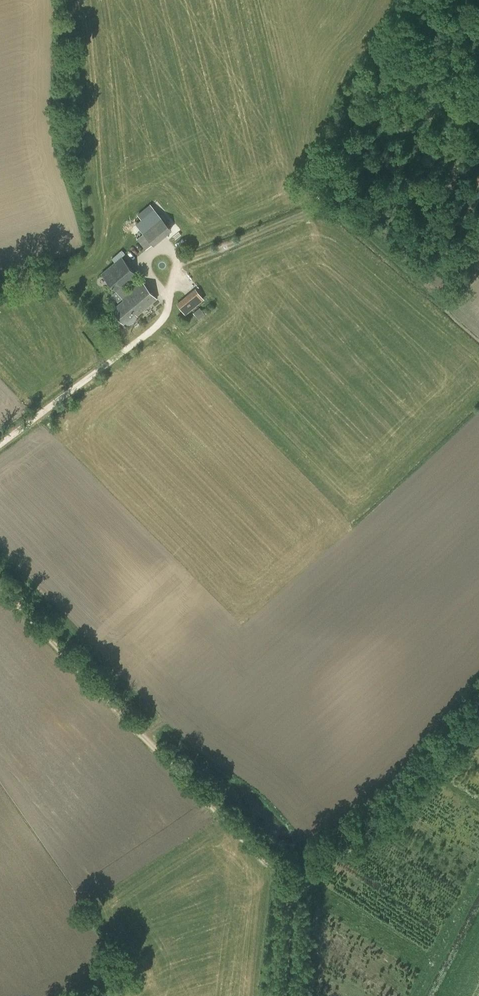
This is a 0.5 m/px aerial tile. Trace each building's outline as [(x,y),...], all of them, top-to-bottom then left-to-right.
[(152,245),(144,235),(138,240),(146,249),(152,245)] [(116,291),(119,288),(136,274),(121,255),(100,273),(116,291)] [(123,323),(125,321),(127,324),(130,324),(135,319),(136,316),(134,314),(134,313),(136,315),(156,298),(141,280),(124,294),(119,288),(116,291),(121,297),(123,299),(111,309),(123,323)] [(186,313),(193,308),(185,297),(178,302),(186,313)] [(195,313),(199,318),(205,313),(201,307),(195,313)]
